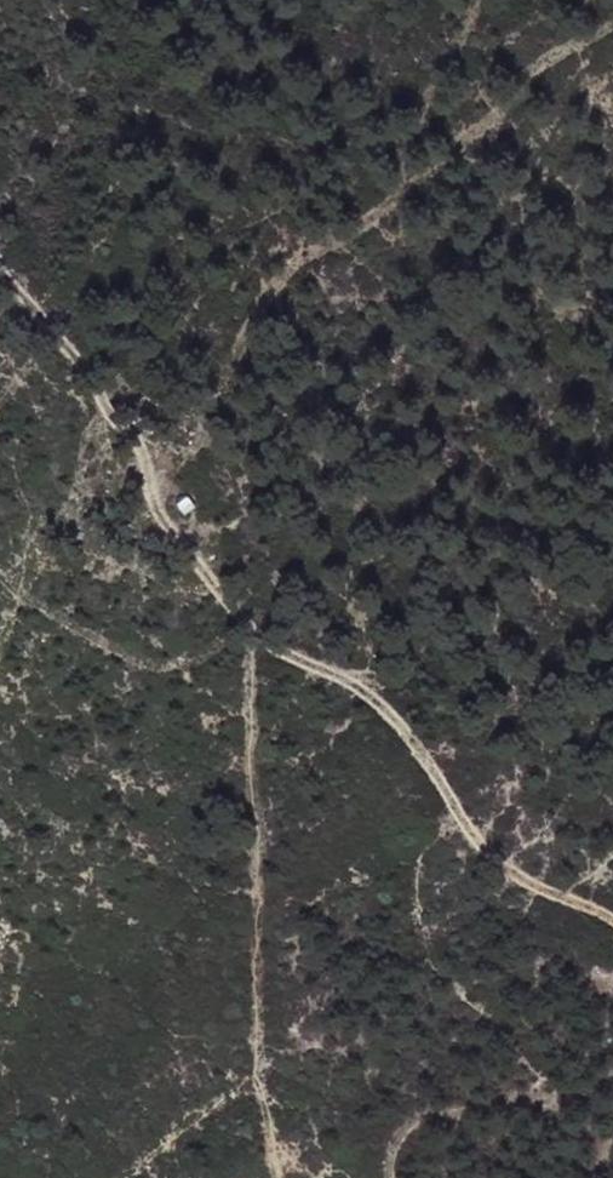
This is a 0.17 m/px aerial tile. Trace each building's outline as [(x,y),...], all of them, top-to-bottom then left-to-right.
[(186,500),(175,508),(182,517),(192,509),(186,500)]
